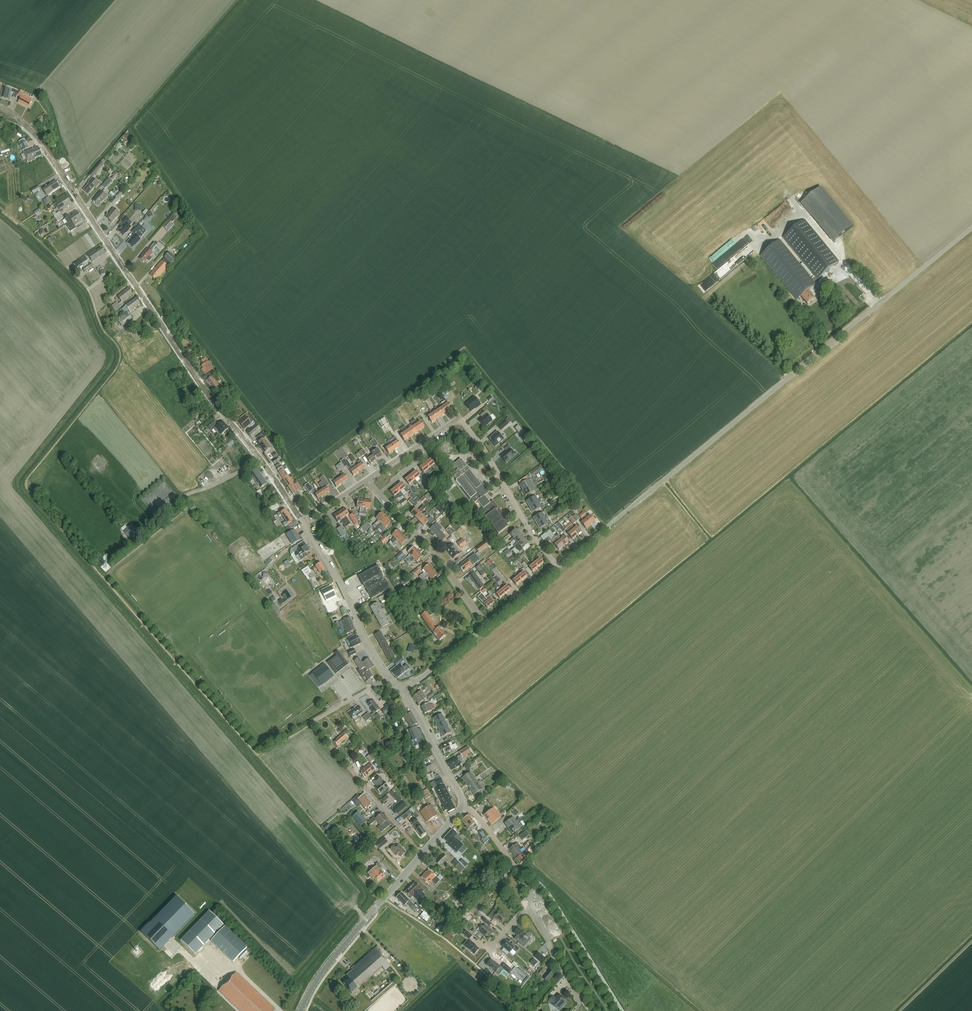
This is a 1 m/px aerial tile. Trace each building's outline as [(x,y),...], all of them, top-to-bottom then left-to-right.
[(10,98),(12,90),(3,88),(1,98),(6,99),(6,97),(10,98)] [(26,97),(22,95),(23,93),(20,91),(20,93),(18,96),(21,97),(18,103),(26,107),(27,105),(29,106),(32,99),(34,97),(31,95),(30,98),(26,96),(26,97)] [(22,149),(28,147),(24,138),(18,140),(22,149)] [(35,158),(42,155),(39,148),(34,150),(33,149),(24,152),(28,162),(36,159),(35,158)] [(101,162),(89,175),(92,178),(104,164),(101,162)] [(95,188),(99,184),(92,178),(88,183),(89,183),(83,190),(88,194),(94,187),(95,188)] [(105,189),(112,181),(109,178),(101,186),(105,189)] [(42,188),(46,195),(59,187),(58,186),(59,185),(56,181),(51,184),(50,182),(42,188)] [(32,195),(40,190),(38,186),(31,191),(32,192),(30,193),(32,195)] [(821,188),(802,203),(833,242),(853,226),(821,188)] [(102,202),(107,196),(101,191),(96,196),(97,197),(93,201),(98,205),(102,201),(102,202)] [(58,207),(60,210),(70,204),(69,202),(70,201),(67,197),(66,198),(65,197),(55,203),(56,204),(58,207)] [(116,218),(120,213),(114,208),(109,213),(110,213),(106,217),(112,222),(115,218),(116,218)] [(76,212),(75,211),(68,216),(69,217),(68,218),(68,217),(65,219),(67,223),(71,221),(79,215),(77,211),(76,212)] [(71,231),(76,228),(74,226),(81,221),(81,220),(82,219),(79,215),(71,221),(66,224),(71,231)] [(174,224),(172,223),(176,218),(173,216),(172,215),(168,220),(162,227),(168,232),(174,224)] [(127,232),(131,228),(130,226),(133,223),(124,216),(120,221),(123,224),(121,227),(118,232),(123,236),(127,232)] [(805,220),(783,237),(816,277),(812,280),(814,282),(839,262),(805,220)] [(140,239),(143,236),(138,232),(142,227),(139,225),(136,228),(135,228),(132,232),(134,234),(130,239),(127,243),(132,248),(135,245),(136,245),(141,239),(140,239)] [(142,227),(138,232),(143,236),(147,231),(142,227)] [(780,240),(761,256),(794,296),(795,294),(799,299),(801,297),(808,305),(815,299),(808,291),(816,285),(814,282),(812,280),(780,240)] [(142,256),(140,259),(143,262),(144,261),(145,262),(147,260),(149,262),(152,258),(150,256),(153,253),(151,252),(157,245),(158,244),(156,242),(156,243),(154,242),(148,249),(147,248),(142,255),(142,256)] [(755,251),(750,242),(745,245),(743,242),(732,248),(735,253),(739,251),(743,257),(746,255),(746,256),(755,251)] [(88,255),(92,262),(104,254),(103,253),(104,252),(101,248),(97,251),(96,250),(88,255)] [(162,261),(161,261),(150,275),(155,279),(156,278),(157,279),(160,276),(168,267),(171,263),(176,258),(169,252),(165,257),(165,258),(162,261)] [(86,255),(73,264),(76,268),(89,259),(86,255)] [(93,266),(91,263),(83,268),(85,272),(93,266)] [(722,267),(700,284),(706,291),(714,285),(713,285),(725,276),(723,273),(726,271),(722,267)] [(124,305),(122,302),(129,297),(128,296),(132,292),(129,289),(128,290),(127,288),(117,296),(122,302),(119,304),(117,303),(112,307),(115,312),(124,305)] [(122,326),(132,318),(127,311),(128,310),(130,313),(135,309),(135,308),(140,304),(135,298),(125,306),(121,309),(124,313),(116,319),(122,326)] [(205,375),(213,369),(208,362),(202,366),(203,368),(202,369),(205,375)] [(219,386),(213,377),(217,375),(214,370),(208,375),(210,378),(206,381),(213,391),(214,390),(215,391),(219,388),(218,387),(219,386)] [(236,399),(230,392),(225,395),(231,403),(236,399)] [(427,394),(422,397),(423,399),(425,402),(430,398),(427,394)] [(474,397),(465,404),(470,410),(471,412),(476,407),(477,408),(481,405),(480,403),(474,397)] [(443,407),(447,413),(452,410),(448,404),(448,403),(446,400),(444,401),(444,402),(442,403),(444,406),(443,406),(443,407)] [(438,410),(442,416),(447,413),(443,407),(443,406),(441,403),(439,405),(441,408),(438,410)] [(433,413),(437,419),(442,416),(438,410),(436,406),(434,408),(436,411),(433,413)] [(431,415),(428,417),(431,423),(437,419),(433,413),(431,410),(429,411),(431,415)] [(484,427),(486,425),(492,421),(489,417),(492,415),(487,410),(484,412),(486,415),(479,421),(484,427)] [(248,415),(245,417),(238,423),(244,430),(253,422),(248,415)] [(508,424),(504,420),(497,426),(501,430),(508,424)] [(218,424),(215,421),(208,428),(211,431),(218,424)] [(229,428),(223,421),(214,429),(214,430),(212,431),(215,434),(216,433),(218,431),(221,435),(229,428)] [(421,422),(415,425),(419,431),(424,428),(421,422)] [(255,426),(247,433),(250,437),(260,429),(257,425),(255,427),(255,426)] [(415,425),(410,429),(414,435),(419,431),(415,425)] [(414,435),(410,429),(408,430),(405,426),(402,427),(403,429),(405,432),(409,438),(414,435)] [(405,432),(400,435),(404,441),(409,438),(405,432)] [(495,446),(503,439),(498,432),(489,439),(495,446)] [(271,448),(261,434),(256,438),(259,442),(257,443),(265,453),(271,448)] [(397,441),(398,441),(395,437),(393,438),(395,442),(392,445),(395,450),(401,446),(397,441)] [(375,439),(370,442),(374,448),(378,445),(375,439)] [(392,445),(390,442),(389,440),(387,442),(390,446),(385,449),(389,454),(395,450),(392,445)] [(506,451),(500,456),(506,463),(515,455),(509,449),(511,447),(509,445),(504,449),(506,451)] [(382,456),(379,452),(380,452),(377,449),(371,453),(373,456),(376,461),(382,456)] [(376,461),(373,456),(370,458),(368,455),(365,457),(371,465),(376,461)] [(431,459),(425,464),(429,468),(430,468),(433,465),(436,469),(438,467),(435,463),(435,464),(431,459)] [(480,485),(478,483),(479,482),(478,481),(471,472),(465,464),(461,459),(454,465),(458,470),(455,472),(456,472),(457,474),(454,477),(456,480),(456,481),(470,499),(471,498),(475,503),(477,501),(482,507),(483,509),(490,503),(489,502),(485,496),(489,493),(483,484),(480,485)] [(365,468),(362,463),(360,460),(357,462),(359,465),(356,467),(354,464),(354,465),(359,472),(365,468)] [(339,472),(344,468),(341,463),(335,467),(339,472)] [(425,464),(420,468),(424,473),(428,470),(431,474),(433,472),(430,468),(429,468),(425,464)] [(353,476),(359,472),(354,465),(348,469),(353,476)] [(533,476),(543,469),(541,467),(531,474),(533,476)] [(257,468),(250,473),(253,478),(260,473),(257,468)] [(284,469),(279,472),(283,480),(288,476),(288,475),(290,474),(287,469),(284,470),(284,469)] [(416,471),(411,475),(415,480),(418,477),(422,481),(424,479),(420,475),(420,476),(416,471)] [(342,476),(339,479),(342,484),(348,480),(345,475),(343,472),(340,474),(342,476)] [(260,473),(253,478),(257,483),(264,478),(260,473)] [(411,475),(405,480),(409,485),(413,482),(416,486),(418,484),(415,480),(411,475)] [(288,476),(283,480),(288,487),(293,483),(288,476)] [(444,485),(454,478),(452,476),(442,483),(444,485)] [(324,477),(321,479),(323,482),(320,484),(323,489),(321,491),(324,496),(330,492),(327,487),(329,485),(324,477)] [(264,478),(257,483),(260,488),(267,483),(264,478)] [(333,478),(331,480),(336,487),(342,484),(339,479),(335,481),(333,478)] [(532,485),(532,487),(535,485),(533,482),(531,484),(529,480),(519,485),(523,491),(532,485)] [(293,483),(288,487),(293,494),(298,491),(301,488),(297,483),(294,485),(293,483)] [(324,496),(321,491),(318,493),(316,488),(314,489),(311,485),(310,486),(309,483),(305,486),(309,493),(312,491),(318,500),(324,496)] [(402,483),(396,488),(400,492),(401,492),(404,489),(407,493),(409,491),(406,487),(405,488),(402,483)] [(534,489),(532,487),(532,485),(523,491),(526,496),(534,491),(535,492),(538,491),(536,488),(534,489)] [(396,488),(390,492),(394,497),(395,497),(397,499),(401,497),(404,496),(401,492),(400,492),(396,488)] [(536,496),(526,501),(529,507),(539,502),(539,503),(542,502),(540,499),(538,500),(536,496)] [(371,501),(364,500),(363,500),(362,504),(364,504),(363,516),(366,517),(367,509),(370,509),(371,501)] [(490,503),(483,509),(480,511),(485,517),(485,518),(498,535),(508,527),(507,525),(510,523),(493,501),(490,503)] [(539,502),(529,507),(532,512),(541,508),(542,509),(545,507),(543,504),(541,506),(539,503),(539,502)] [(416,509),(411,513),(415,517),(415,518),(420,513),(424,510),(426,508),(424,505),(418,511),(416,509)] [(349,515),(345,508),(337,513),(339,516),(341,515),(343,519),(348,525),(348,526),(351,524),(346,517),(349,515)] [(283,524),(285,526),(288,524),(292,521),(286,509),(281,512),(277,514),(279,516),(282,514),(286,522),(283,524)] [(376,518),(378,521),(373,526),(375,529),(384,520),(383,519),(386,516),(382,512),(376,518)] [(420,513),(415,518),(419,522),(424,517),(428,514),(427,512),(425,514),(424,513),(422,515),(420,513)] [(582,514),(591,525),(595,521),(591,515),(588,518),(584,512),(582,514)] [(341,515),(339,516),(337,513),(333,516),(338,523),(340,521),(345,527),(348,525),(343,519),(341,515)] [(542,513),(533,518),(536,523),(546,518),(546,520),(549,518),(548,517),(550,516),(549,515),(545,517),(542,513)] [(585,529),(591,525),(582,514),(579,516),(584,521),(581,523),(585,529)] [(391,523),(387,518),(386,516),(383,519),(384,520),(375,529),(377,531),(379,529),(383,525),(385,528),(391,523)] [(424,517),(419,522),(424,527),(426,524),(428,522),(429,522),(431,523),(434,520),(431,517),(429,519),(428,518),(426,519),(425,518),(424,517)] [(546,518),(536,523),(539,529),(548,524),(549,526),(552,524),(550,521),(548,522),(546,520),(546,518)] [(367,523),(361,528),(365,533),(371,527),(367,523)] [(442,529),(437,523),(434,525),(430,529),(442,542),(446,538),(440,531),(442,529)] [(560,529),(563,533),(565,531),(560,524),(559,524),(558,523),(556,524),(560,529)] [(582,532),(577,526),(574,528),(570,523),(568,525),(577,536),(582,532)] [(131,525),(123,531),(129,537),(136,531),(131,525)] [(572,540),(577,536),(568,525),(565,527),(569,533),(568,534),(572,540)] [(336,530),(342,538),(346,535),(341,527),(336,530)] [(293,544),(300,540),(293,530),(287,534),(293,544)] [(402,534),(398,530),(392,535),(394,538),(397,540),(400,537),(399,536),(402,534)] [(510,541),(511,543),(515,540),(514,540),(520,534),(516,530),(510,535),(513,538),(510,541)] [(563,547),(553,534),(550,530),(545,533),(550,539),(552,538),(557,543),(554,545),(559,551),(563,547)] [(553,534),(563,547),(568,543),(564,537),(561,539),(555,532),(553,534)] [(402,545),(407,540),(403,535),(402,534),(399,536),(400,537),(397,540),(399,542),(402,545)] [(514,546),(515,548),(519,545),(518,544),(524,539),(520,534),(514,540),(515,540),(517,543),(514,546)] [(522,550),(528,545),(524,539),(518,544),(519,545),(521,548),(518,551),(519,553),(523,550),(522,550)] [(304,541),(298,545),(291,549),(291,550),(290,551),(290,552),(290,554),(290,555),(291,556),(296,564),(301,561),(309,556),(307,553),(310,550),(304,541)] [(479,553),(488,546),(486,542),(476,550),(479,553)] [(453,559),(460,554),(458,552),(457,553),(452,547),(454,545),(452,543),(445,549),(453,559)] [(419,552),(414,547),(408,552),(411,555),(405,560),(407,563),(410,560),(413,558),(416,554),(415,553),(418,551),(419,552)] [(423,557),(419,552),(418,551),(415,553),(416,554),(413,558),(414,560),(417,563),(423,557)] [(402,552),(396,557),(398,560),(404,555),(403,553),(402,552)] [(469,568),(473,566),(480,560),(475,554),(468,559),(461,564),(461,565),(459,567),(463,572),(469,568)] [(535,563),(534,563),(538,568),(543,563),(539,559),(540,558),(538,556),(536,557),(538,560),(535,563)] [(272,557),(265,564),(267,566),(274,559),(272,557)] [(533,564),(529,568),(532,572),(538,568),(534,563),(535,563),(533,560),(531,562),(533,564)] [(313,569),(314,572),(318,570),(320,573),(325,570),(321,563),(316,566),(316,567),(313,569)] [(434,570),(429,564),(423,569),(425,573),(419,577),(421,580),(423,578),(427,575),(431,572),(430,571),(433,569),(434,570)] [(486,572),(480,565),(476,568),(482,576),(486,572)] [(308,566),(301,571),(305,576),(311,572),(308,566)] [(382,573),(378,566),(359,576),(363,584),(366,583),(369,590),(367,591),(371,599),(390,588),(386,580),(382,582),(381,579),(383,577),(381,574),(382,573)] [(438,575),(434,570),(433,569),(430,571),(431,572),(427,575),(431,580),(438,575)] [(518,576),(518,577),(521,581),(527,577),(523,572),(521,569),(520,571),(522,573),(518,576)] [(470,576),(479,590),(484,587),(474,573),(470,576)] [(516,578),(512,581),(516,586),(521,581),(518,577),(518,576),(516,574),(514,575),(516,578)] [(393,575),(391,578),(397,585),(399,583),(393,575)] [(502,590),(501,590),(505,594),(510,590),(507,585),(505,583),(503,584),(505,587),(502,590)] [(331,587),(322,591),(326,600),(335,596),(331,587)] [(502,590),(500,587),(498,588),(500,591),(496,595),(499,599),(505,594),(501,590),(502,590)] [(482,593),(478,597),(488,609),(494,603),(493,601),(494,600),(490,595),(485,598),(482,593)] [(329,612),(335,610),(331,601),(325,603),(329,612)] [(378,603),(370,607),(374,614),(381,610),(378,603)] [(421,616),(433,633),(434,634),(439,641),(446,636),(440,627),(438,629),(430,617),(435,613),(432,609),(427,613),(426,612),(421,616)] [(381,610),(374,614),(378,621),(385,617),(381,610)] [(350,617),(341,621),(347,634),(355,630),(350,617)] [(385,617),(378,621),(382,628),(389,624),(385,617)] [(381,632),(375,635),(379,643),(385,640),(381,632)] [(352,647),(354,647),(361,643),(357,636),(356,637),(355,635),(348,639),(352,647)] [(385,640),(379,643),(384,652),(390,648),(385,640)] [(390,648),(384,652),(389,661),(395,657),(390,648)] [(336,656),(327,663),(336,674),(349,664),(339,652),(338,650),(334,654),(335,654),(336,656)] [(359,658),(354,661),(361,670),(364,668),(366,671),(365,672),(370,679),(374,676),(369,670),(374,666),(369,658),(362,663),(359,658)] [(324,664),(313,673),(322,685),(334,676),(324,664)] [(396,679),(406,671),(400,664),(390,671),(396,679)] [(360,689),(354,674),(345,678),(351,692),(360,689)] [(419,704),(427,698),(420,690),(413,697),(419,704)] [(368,703),(371,702),(366,695),(361,699),(365,705),(368,704),(368,703)] [(374,714),(380,709),(373,700),(368,704),(372,709),(371,710),(374,714)] [(403,715),(408,712),(402,702),(397,705),(403,715)] [(435,709),(433,704),(431,705),(430,702),(421,706),(425,714),(435,709)] [(384,715),(387,713),(391,710),(386,704),(384,706),(385,708),(381,711),(384,715)] [(360,708),(358,705),(348,713),(352,719),(363,712),(362,711),(365,709),(363,706),(360,708)] [(411,727),(418,724),(412,712),(404,716),(407,722),(407,721),(411,727)] [(367,721),(372,717),(368,713),(363,717),(367,721)] [(442,713),(433,718),(434,721),(435,721),(437,724),(445,720),(444,716),(443,717),(442,714),(442,713)] [(437,724),(436,724),(437,728),(438,727),(440,730),(448,726),(447,722),(446,723),(445,720),(437,724)] [(347,727),(344,724),(342,722),(337,726),(339,728),(341,726),(344,730),(347,727)] [(409,734),(410,734),(413,740),(411,740),(413,744),(415,743),(416,746),(420,744),(421,745),(426,743),(425,742),(419,729),(418,729),(416,726),(409,730),(407,731),(409,734)] [(440,730),(439,731),(440,734),(441,733),(443,737),(442,737),(452,732),(450,729),(449,729),(448,726),(440,730)] [(346,735),(350,732),(347,729),(337,738),(338,739),(334,742),(337,745),(339,744),(340,745),(342,743),(342,744),(343,744),(345,742),(345,741),(348,738),(346,735)] [(455,749),(457,748),(455,744),(452,745),(451,742),(448,744),(441,748),(442,749),(444,754),(448,752),(449,752),(451,751),(451,750),(453,749),(455,749)] [(461,756),(460,756),(460,755),(457,757),(458,757),(456,758),(453,760),(452,760),(448,763),(452,770),(456,767),(457,767),(460,765),(460,764),(462,763),(462,764),(464,763),(462,759),(471,752),(468,747),(459,752),(461,756)] [(366,777),(375,770),(370,763),(361,771),(362,772),(361,773),(364,777),(365,776),(366,777)] [(471,772),(462,778),(464,781),(465,781),(467,783),(466,783),(475,777),(473,775),(471,772)] [(383,782),(379,777),(373,781),(377,786),(375,788),(380,794),(388,787),(383,782)] [(475,777),(466,783),(468,787),(469,786),(470,788),(470,789),(478,783),(479,783),(478,782),(477,781),(476,781),(475,778),(475,777)] [(448,812),(455,809),(451,800),(452,800),(444,785),(443,783),(443,782),(441,778),(437,780),(435,781),(437,786),(438,788),(435,789),(444,806),(443,807),(445,811),(447,810),(448,812)] [(470,789),(472,793),(473,792),(474,794),(474,795),(476,794),(481,790),(483,789),(481,786),(480,787),(479,784),(478,783),(470,789)] [(421,792),(426,799),(431,796),(426,789),(421,792)] [(393,797),(395,800),(398,803),(392,808),(393,809),(392,810),(395,814),(397,813),(398,814),(407,806),(401,800),(402,799),(397,793),(393,797)] [(370,804),(371,803),(368,799),(366,796),(364,794),(360,797),(358,795),(353,799),(355,801),(358,799),(365,808),(366,807),(367,808),(371,805),(370,804)] [(342,808),(346,813),(352,808),(348,804),(342,808)] [(435,815),(437,814),(431,805),(430,806),(426,808),(425,809),(421,812),(426,820),(428,819),(428,821),(436,816),(435,815)] [(412,807),(410,809),(414,814),(413,814),(416,818),(419,816),(416,812),(412,807)] [(498,812),(497,812),(494,808),(484,815),(488,820),(494,815),(493,815),(495,813),(495,814),(498,812)] [(353,818),(361,827),(367,821),(358,812),(353,818)] [(492,825),(501,816),(498,812),(495,814),(495,813),(493,815),(494,815),(488,820),(492,825)] [(382,832),(391,825),(381,813),(375,818),(374,816),(368,822),(370,825),(374,822),(375,824),(377,822),(380,825),(378,827),(382,832)] [(472,830),(478,826),(475,823),(472,819),(468,815),(463,820),(472,830)] [(517,819),(517,820),(516,821),(513,817),(504,823),(506,825),(508,828),(517,822),(518,824),(520,822),(519,821),(520,820),(519,817),(517,819)] [(423,828),(418,821),(415,818),(410,822),(412,825),(414,828),(416,830),(421,836),(426,833),(423,829),(423,828)] [(508,828),(512,834),(515,832),(517,834),(522,830),(521,829),(524,827),(522,825),(520,826),(518,824),(517,822),(508,828)] [(452,830),(443,839),(448,843),(447,844),(456,853),(463,845),(458,839),(458,840),(459,839),(459,838),(460,837),(452,830)] [(486,837),(482,831),(479,832),(483,839),(482,839),(484,843),(489,840),(487,836),(486,837)] [(522,840),(530,835),(527,831),(519,836),(522,840)] [(380,849),(388,842),(384,837),(376,844),(380,849)] [(522,849),(517,843),(515,844),(509,849),(515,857),(525,850),(524,848),(522,849)] [(406,853),(399,845),(396,847),(394,845),(390,849),(396,856),(398,855),(400,858),(406,853)] [(531,854),(530,854),(532,853),(529,849),(528,850),(527,850),(522,855),(521,854),(516,858),(520,864),(525,859),(531,854)] [(440,867),(447,860),(442,854),(434,862),(440,867)] [(461,873),(465,868),(456,859),(452,864),(461,873)] [(381,871),(379,869),(376,866),(368,873),(365,876),(368,879),(371,877),(372,876),(377,882),(385,876),(381,871)] [(436,885),(440,880),(437,877),(429,870),(421,878),(429,885),(432,881),(436,885)] [(505,872),(499,877),(498,877),(500,880),(502,878),(503,880),(508,876),(505,872)] [(419,902),(425,896),(422,892),(424,890),(421,887),(421,888),(415,883),(414,883),(405,892),(406,892),(405,893),(410,898),(413,896),(419,902)] [(410,907),(413,904),(402,892),(396,898),(401,902),(404,905),(406,903),(410,907)] [(156,957),(190,921),(171,903),(137,939),(156,957)] [(416,912),(419,909),(413,904),(410,907),(416,912)] [(195,955),(224,924),(209,911),(181,941),(195,955)] [(424,911),(420,916),(427,922),(431,916),(424,911)] [(492,912),(488,917),(493,921),(494,919),(495,918),(501,923),(506,918),(499,912),(496,915),(492,912)] [(484,917),(481,920),(489,927),(492,924),(484,917)] [(493,932),(485,925),(479,932),(485,937),(487,934),(490,937),(493,932)] [(233,962),(247,948),(225,926),(211,941),(233,962)] [(518,928),(514,933),(517,935),(520,938),(517,941),(524,947),(528,942),(531,939),(526,935),(518,928)] [(469,939),(472,936),(467,930),(463,934),(469,939)] [(446,932),(444,936),(451,941),(453,937),(446,932)] [(471,941),(465,947),(474,954),(479,949),(474,944),(471,941)] [(503,946),(510,952),(512,949),(516,952),(520,948),(513,943),(511,945),(507,941),(503,946)] [(351,993),(353,992),(383,968),(384,967),(383,966),(388,962),(376,948),(352,968),(353,970),(347,975),(349,978),(343,983),(351,993)] [(491,959),(486,965),(495,973),(501,966),(497,963),(496,964),(491,959)] [(509,974),(512,970),(505,964),(502,967),(509,974)] [(541,978),(547,983),(550,980),(550,979),(555,973),(550,969),(545,975),(544,974),(541,978)] [(275,1009),(236,972),(218,991),(239,1010),(274,1010),(275,1009)] [(549,1001),(553,1005),(559,1010),(567,1002),(559,995),(556,999),(553,996),(549,1001)]
